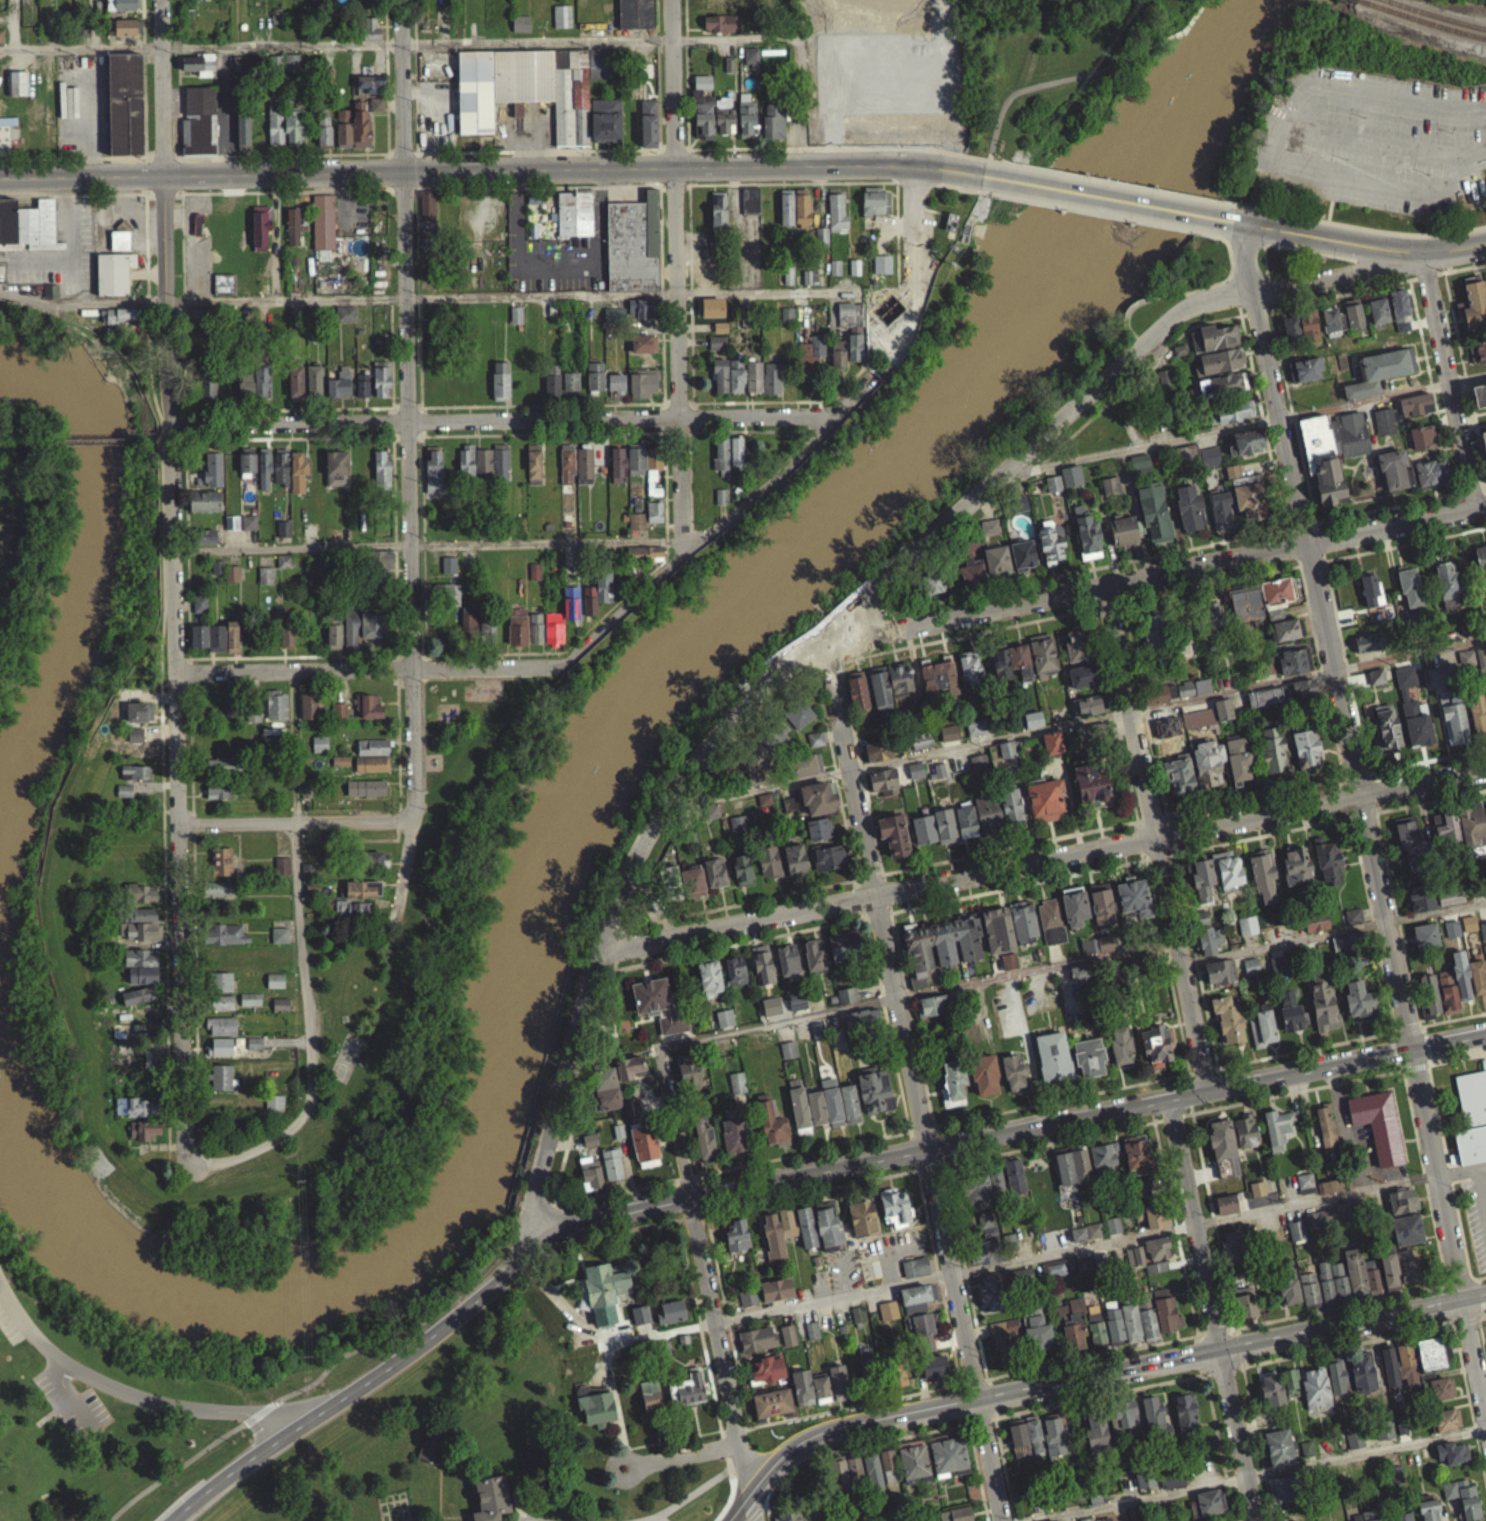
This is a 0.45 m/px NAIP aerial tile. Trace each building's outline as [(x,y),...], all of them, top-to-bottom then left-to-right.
[(617,34),(616,0),(652,0),(652,34),(617,34)] [(138,1),(105,1),(106,18),(139,17),(138,1)] [(571,34),(570,12),(552,13),(552,35),(571,34)] [(738,38),(737,22),(702,23),(703,39),(738,38)] [(529,23),(511,23),(511,39),(529,39),(529,23)] [(139,26),(113,26),(113,43),(139,42),(139,26)] [(955,65),(934,66),(934,45),(909,45),(909,59),(838,59),(838,103),(935,103),(935,93),(955,93),(955,65)] [(742,55),(743,70),(758,70),(757,55),(742,55)] [(456,58),(457,141),(492,141),(492,109),(512,109),(512,124),(522,124),(521,109),(553,108),(553,153),(589,153),(589,149),(620,149),(619,106),(587,106),(587,86),(610,86),(610,56),(456,58)] [(195,76),(180,76),(179,62),(200,62),(200,59),(212,59),(212,77),(209,77),(209,82),(196,83),(195,76)] [(108,162),(142,161),(140,60),(106,60),(108,162)] [(283,78),(300,78),(299,61),(283,61),(283,78)] [(733,64),(724,64),(723,79),(732,79),(733,64)] [(26,78),(6,78),(7,103),(27,102),(26,78)] [(713,146),(712,104),(701,104),(701,96),(711,96),(710,82),(692,83),(692,133),(696,133),(696,146),(713,146)] [(181,161),(215,161),(214,93),(183,94),(184,125),(180,126),(181,161)] [(737,144),(755,145),(755,108),(748,108),(748,100),(738,100),(737,144)] [(384,105),(368,105),(368,119),(384,119),(384,105)] [(714,133),(716,132),(717,141),(728,141),(728,132),(732,132),(731,105),(713,105),(714,133)] [(655,155),(655,107),(639,107),(639,154),(655,155)] [(367,108),(351,108),(352,154),(368,154),(367,108)] [(783,146),(782,111),(762,111),(763,147),(783,146)] [(266,151),(280,152),(281,116),(267,116),(266,151)] [(302,152),(302,117),(284,117),(284,153),(302,152)] [(350,155),(350,117),(335,117),(335,155),(350,155)] [(249,153),(248,119),(235,119),(236,153),(249,153)] [(329,152),(329,121),(316,121),(316,152),(329,152)] [(0,123),(0,162),(9,162),(9,149),(16,149),(16,122),(0,123)] [(758,221),(758,194),(740,194),(741,222),(758,221)] [(879,194),(860,194),(861,223),(889,222),(888,199),(880,199),(879,194)] [(605,210),(607,299),(659,298),(657,196),(643,196),(644,209),(605,210)] [(794,235),(808,235),(807,196),(794,197),(794,235)] [(792,233),(792,197),(779,197),(779,232),(792,233)] [(710,237),(725,237),(725,198),(709,199),(710,237)] [(590,199),(556,199),(557,243),(591,243),(590,199)] [(843,201),(827,201),(828,239),(838,239),(838,235),(847,235),(847,222),(843,222),(843,201)] [(332,202),(311,202),(312,256),(333,256),(332,202)] [(64,256),(63,249),(53,249),(52,205),(36,206),(36,215),(16,215),(16,206),(0,206),(0,256),(64,256)] [(948,211),(944,228),(954,231),(959,214),(948,211)] [(266,258),(266,238),(270,237),(270,213),(259,213),(259,219),(250,220),(251,258),(266,258)] [(286,253),(298,252),(298,239),(306,238),(306,230),(297,231),(297,215),(285,215),(286,253)] [(827,234),(815,235),(815,253),(827,253),(827,234)] [(129,257),(129,238),(109,238),(109,257),(129,257)] [(134,260),(95,261),(96,303),(127,302),(126,275),(134,274),(134,260)] [(872,280),(890,281),(890,262),(872,262),(872,280)] [(840,282),(840,268),(829,268),(829,282),(840,282)] [(792,291),(792,271),(783,271),(783,292),(792,291)] [(1484,276),(1485,285),(1485,320),(1467,324),(1464,312),(1459,313),(1457,301),(1467,298),(1464,281),(1465,281),(1464,275),(1481,271),(1482,276),(1484,276)] [(802,292),(811,291),(810,277),(801,278),(802,292)] [(213,281),(213,302),(233,301),(233,281),(213,281)] [(1388,291),(1394,321),(1403,319),(1401,314),(1410,313),(1409,306),(1412,306),(1410,293),(1406,293),(1405,288),(1388,291)] [(57,306),(57,292),(42,292),(41,305),(57,306)] [(1369,299),(1374,322),(1392,318),(1386,295),(1369,299)] [(1346,299),(1347,304),(1346,304),(1351,326),(1365,323),(1359,296),(1346,299)] [(1324,306),(1327,322),(1324,322),(1326,329),(1329,329),(1347,325),(1344,310),(1340,311),(1339,309),(1341,308),(1340,305),(1338,305),(1338,303),(1324,306)] [(1372,331),(1389,327),(1384,304),(1366,309),(1372,331)] [(700,325),(723,324),(722,305),(700,305),(700,325)] [(1317,306),(1319,314),(1318,314),(1323,337),(1306,340),(1300,310),(1317,306)] [(656,307),(627,307),(627,326),(657,326),(656,307)] [(1284,315),(1289,338),(1303,335),(1297,308),(1289,310),(1290,314),(1284,315)] [(861,310),(836,310),(837,334),(846,334),(847,368),(862,368),(861,310)] [(354,314),(335,314),(335,329),(354,329),(354,314)] [(521,314),(509,314),(510,331),(521,331),(521,314)] [(793,314),(780,314),(780,329),(793,329),(793,314)] [(1321,315),(1323,339),(1341,338),(1340,314),(1321,315)] [(105,330),(136,329),(135,315),(105,316),(105,330)] [(623,315),(603,315),(603,331),(623,331),(623,315)] [(1300,350),(1296,323),(1281,325),(1284,352),(1300,350)] [(1196,332),(1211,329),(1212,333),(1233,329),(1235,337),(1238,350),(1192,359),(1188,339),(1197,337),(1196,332)] [(1472,361),(1485,358),(1485,338),(1469,341),(1472,361)] [(655,359),(655,342),(630,342),(630,360),(655,359)] [(797,389),(816,389),(817,363),(823,363),(824,342),(809,342),(809,350),(797,350),(797,389)] [(725,343),(708,343),(708,357),(725,357),(725,343)] [(1343,383),(1347,398),(1381,391),(1378,375),(1416,367),(1411,343),(1361,353),(1366,378),(1343,383)] [(844,374),(844,348),(830,347),(829,373),(844,374)] [(1485,369),(1485,348),(1467,351),(1471,371),(1485,369)] [(1170,352),(1184,349),(1186,359),(1172,362),(1170,352)] [(1198,361),(1201,373),(1195,374),(1196,382),(1244,373),(1243,368),(1244,367),(1242,356),(1239,356),(1238,353),(1198,361)] [(1291,360),(1294,380),(1322,375),(1320,367),(1325,366),(1323,354),(1291,360)] [(727,400),(726,366),(710,366),(711,387),(714,387),(714,400),(727,400)] [(1172,366),(1175,381),(1158,384),(1156,375),(1160,374),(1159,369),(1172,366)] [(728,367),(727,400),(742,400),(743,367),(728,367)] [(388,368),(373,369),(373,404),(389,404),(388,368)] [(508,369),(491,369),(491,407),(508,407),(508,369)] [(586,398),(603,397),(602,369),(586,369),(586,398)] [(760,369),(745,369),(745,400),(760,399),(760,369)] [(779,400),(779,370),(762,371),(763,401),(779,400)] [(306,403),(321,403),(320,372),(305,373),(306,403)] [(543,372),(544,407),(558,406),(557,372),(543,372)] [(301,373),(287,373),(288,405),(302,405),(301,373)] [(268,375),(253,375),(253,405),(269,405),(268,375)] [(1157,393),(1170,392),(1167,376),(1155,378),(1157,393)] [(1198,385),(1201,403),(1247,394),(1244,378),(1240,379),(1240,377),(1198,385)] [(656,378),(629,378),(629,405),(648,405),(648,400),(656,400),(656,378)] [(326,386),(326,405),(340,404),(340,400),(349,400),(348,379),(337,379),(337,386),(326,386)] [(561,379),(561,402),(577,402),(577,379),(561,379)] [(1476,402),(1485,400),(1485,379),(1471,382),(1476,402)] [(252,381),(237,381),(236,402),(251,403),(252,381)] [(623,381),(606,381),(607,400),(623,400),(623,381)] [(1468,392),(1472,415),(1485,413),(1485,389),(1468,392)] [(355,405),(368,404),(367,390),(355,390),(355,405)] [(1398,398),(1402,416),(1433,410),(1430,391),(1398,398)] [(1145,395),(1162,392),(1165,408),(1148,411),(1145,395)] [(1206,410),(1209,430),(1218,428),(1218,430),(1242,426),(1241,423),(1254,420),(1251,405),(1237,408),(1236,404),(1224,406),(1224,409),(1216,411),(1216,408),(1206,410)] [(1373,410),(1379,435),(1396,431),(1391,407),(1373,410)] [(1296,418),(1304,457),(1311,456),(1315,480),(1313,480),(1315,491),(1313,491),(1316,504),(1318,503),(1319,506),(1346,500),(1338,461),(1342,460),(1341,456),(1369,451),(1360,410),(1333,415),(1333,419),(1329,420),(1328,417),(1325,418),(1324,413),(1296,418)] [(1411,426),(1411,429),(1409,429),(1410,438),(1413,437),(1415,447),(1439,443),(1435,422),(1411,426)] [(1238,441),(1231,443),(1233,453),(1239,451),(1240,453),(1250,451),(1251,454),(1256,453),(1255,450),(1263,448),(1263,447),(1264,447),(1263,444),(1268,443),(1264,425),(1236,431),(1238,441)] [(1407,436),(1412,458),(1436,452),(1431,431),(1407,436)] [(1171,446),(1198,441),(1201,458),(1175,463),(1171,446)] [(730,444),(730,477),(742,477),(742,444),(730,444)] [(713,478),(719,477),(719,484),(727,483),(727,445),(712,445),(713,478)] [(1202,449),(1205,465),(1223,461),(1220,446),(1202,449)] [(1379,451),(1382,467),(1386,466),(1390,487),(1415,483),(1414,480),(1418,480),(1419,484),(1449,478),(1445,457),(1435,459),(1434,456),(1414,460),(1415,467),(1411,468),(1407,446),(1379,451)] [(526,492),(540,492),(539,451),(525,452),(526,492)] [(577,491),(592,491),(591,451),(576,452),(577,491)] [(473,452),(458,452),(458,483),(472,483),(473,452)] [(506,489),(507,452),(492,452),(491,489),(506,489)] [(559,452),(560,491),(573,491),(572,452),(559,452)] [(1132,455),(1150,452),(1153,468),(1134,471),(1132,455)] [(238,479),(243,480),(243,483),(254,483),(254,454),(238,454),(238,479)] [(644,481),(643,454),(626,455),(627,482),(644,481)] [(268,455),(257,455),(258,497),(269,497),(268,455)] [(624,455),(609,455),(610,490),(625,490),(624,455)] [(645,477),(661,476),(661,455),(644,455),(645,477)] [(274,492),(287,491),(286,456),(273,457),(274,492)] [(474,457),(474,484),(491,484),(490,456),(474,457)] [(425,501),(441,500),(440,457),(424,458),(425,501)] [(303,500),(303,481),(307,481),(307,468),(301,469),(301,458),(289,459),(290,500),(303,500)] [(324,458),(325,494),(348,494),(347,458),(324,458)] [(389,466),(384,466),(384,458),(373,458),(373,494),(389,494),(389,466)] [(220,493),(221,460),(204,459),(203,489),(195,489),(195,493),(220,493)] [(1150,476),(1147,460),(1128,463),(1131,480),(1150,476)] [(1239,506),(1245,505),(1247,515),(1263,511),(1261,503),(1263,503),(1261,490),(1264,489),(1262,477),(1263,477),(1262,470),(1243,473),(1241,461),(1227,463),(1230,478),(1233,477),(1239,506)] [(1062,466),(1081,462),(1085,481),(1066,484),(1062,466)] [(1082,491),(1078,472),(1059,476),(1063,495),(1082,491)] [(1046,475),(1061,473),(1064,487),(1049,490),(1046,475)] [(1102,476),(1106,493),(1122,490),(1119,473),(1102,476)] [(1138,481),(1146,525),(1149,524),(1152,541),(1176,537),(1172,517),(1170,518),(1163,480),(1161,480),(1160,477),(1138,481)] [(1177,481),(1180,496),(1177,496),(1180,509),(1181,508),(1184,526),(1186,526),(1187,532),(1193,531),(1192,527),(1203,525),(1203,523),(1206,522),(1205,516),(1202,517),(1200,505),(1204,504),(1201,489),(1196,490),(1195,480),(1190,481),(1190,479),(1177,481)] [(1061,497),(1058,482),(1044,485),(1046,499),(1061,497)] [(1119,501),(1117,483),(1100,485),(1102,503),(1119,501)] [(1211,491),(1217,522),(1218,527),(1233,524),(1232,519),(1233,518),(1230,499),(1233,499),(1231,487),(1211,491)] [(1012,495),(1016,510),(1030,507),(1027,492),(1012,495)] [(726,496),(714,496),(714,511),(726,511),(726,496)] [(188,518),(219,519),(219,498),(188,498),(188,518)] [(648,500),(663,499),(664,520),(648,520),(648,500)] [(1028,517),(1024,502),(1010,505),(1014,520),(1028,517)] [(1075,504),(1083,549),(1082,550),(1083,558),(1103,554),(1100,536),(1102,536),(1099,515),(1092,517),(1091,507),(1085,508),(1084,502),(1075,504)] [(661,529),(661,509),(645,509),(645,530),(661,529)] [(646,528),(646,511),(630,511),(630,528),(646,528)] [(1113,516),(1114,519),(1110,520),(1115,544),(1132,540),(1133,543),(1139,542),(1139,539),(1140,539),(1136,520),(1133,520),(1131,513),(1113,516)] [(982,519),(999,516),(1002,529),(984,532),(982,519)] [(1039,525),(1043,547),(1045,546),(1048,562),(1058,560),(1057,556),(1066,554),(1064,544),(1066,543),(1062,521),(1055,522),(1054,518),(1051,517),(1044,518),(1044,524),(1039,525)] [(643,520),(628,521),(628,537),(643,536),(643,520)] [(240,537),(255,537),(255,522),(240,523),(240,537)] [(981,543),(999,540),(996,525),(979,528),(981,543)] [(276,544),(289,544),(289,528),(276,528),(276,544)] [(971,552),(964,553),(956,544),(971,530),(982,540),(971,552)] [(1012,540),(1016,564),(1018,564),(1019,569),(1030,567),(1028,562),(1038,560),(1034,535),(1012,540)] [(215,551),(214,536),(193,537),(194,551),(215,551)] [(984,545),(989,570),(995,568),(996,574),(1007,572),(1006,567),(1013,565),(1007,541),(984,545)] [(634,544),(664,544),(664,559),(634,559),(634,544)] [(1478,564),(1480,566),(1482,579),(1485,578),(1485,544),(1475,546),(1478,564)] [(661,553),(625,554),(625,568),(662,567),(661,553)] [(953,569),(956,583),(964,581),(964,583),(988,578),(983,555),(975,557),(974,553),(965,555),(967,562),(960,564),(960,568),(953,569)] [(392,576),(391,557),(368,558),(369,577),(392,576)] [(1437,562),(1437,565),(1434,565),(1442,599),(1443,599),(1445,608),(1463,604),(1460,592),(1462,591),(1457,569),(1453,570),(1450,560),(1437,562)] [(290,561),(275,562),(276,575),(290,575),(290,561)] [(455,580),(455,564),(441,564),(441,581),(455,580)] [(613,600),(612,564),(597,564),(598,600),(613,600)] [(210,581),(220,581),(221,567),(211,567),(210,581)] [(1397,570),(1404,602),(1407,602),(1408,607),(1424,603),(1416,567),(1397,570)] [(922,573),(924,581),(919,582),(920,592),(926,591),(927,591),(928,593),(933,592),(933,590),(947,587),(943,569),(922,573)] [(540,587),(540,571),(528,571),(528,587),(540,587)] [(224,588),(238,588),(238,573),(225,572),(224,588)] [(1360,575),(1364,595),(1363,595),(1365,606),(1378,603),(1376,595),(1380,594),(1375,572),(1360,575)] [(273,591),(272,574),(257,574),(258,591),(273,591)] [(1266,609),(1287,605),(1286,600),(1293,599),(1293,597),(1297,596),(1293,576),(1290,577),(1289,575),(1259,581),(1266,609)] [(945,595),(935,577),(917,587),(927,605),(945,595)] [(565,617),(564,584),(579,584),(580,616),(565,617)] [(597,612),(584,612),(584,584),(596,584),(597,612)] [(1227,590),(1259,584),(1260,590),(1258,590),(1264,615),(1234,621),(1230,597),(1229,597),(1227,590)] [(458,590),(432,591),(433,612),(458,612),(458,590)] [(1221,599),(1223,610),(1224,610),(1228,625),(1218,627),(1220,640),(1204,644),(1201,629),(1207,627),(1203,606),(1207,606),(1206,602),(1221,599)] [(191,602),(192,620),(206,619),(206,602),(191,602)] [(1183,607),(1185,620),(1188,619),(1192,641),(1188,641),(1190,653),(1175,656),(1167,611),(1183,607)] [(1267,610),(1269,620),(1283,617),(1283,616),(1285,615),(1284,609),(1282,609),(1282,607),(1267,610)] [(1158,608),(1166,649),(1150,652),(1148,640),(1145,641),(1143,627),(1147,626),(1144,610),(1158,608)] [(563,640),(563,610),(546,610),(546,640),(552,640),(552,645),(559,645),(559,640),(563,640)] [(530,640),(530,611),(543,611),(543,640),(530,640)] [(475,639),(476,614),(461,613),(460,639),(475,639)] [(526,651),(525,615),(507,616),(507,652),(526,651)] [(1300,618),(1304,633),(1300,634),(1300,636),(1272,641),(1269,629),(1273,628),(1272,622),(1296,617),(1298,618),(1300,618)] [(360,646),(383,645),(381,619),(359,620),(360,646)] [(358,657),(357,623),(343,623),(343,657),(358,657)] [(1067,639),(1071,659),(1097,654),(1091,624),(1069,628),(1071,638),(1067,639)] [(493,626),(478,626),(478,643),(493,643),(493,626)] [(225,628),(225,660),(237,660),(236,628),(225,628)] [(1030,634),(1031,638),(1037,670),(1042,669),(1043,672),(1059,669),(1058,666),(1060,666),(1054,633),(1053,634),(1052,630),(1030,634)] [(1354,636),(1358,651),(1384,646),(1381,631),(1354,636)] [(189,633),(189,655),(207,654),(207,659),(224,659),(223,632),(189,633)] [(325,652),(340,652),(340,632),(326,632),(325,652)] [(279,635),(279,654),(292,653),(292,635),(279,635)] [(1356,661),(1382,655),(1379,639),(1352,644),(1356,661)] [(1008,644),(1028,640),(1033,661),(1032,662),(1034,672),(1033,672),(1034,678),(1024,680),(1021,665),(1013,666),(1008,644)] [(1273,644),(1278,670),(1281,670),(1282,674),(1312,668),(1311,661),(1313,660),(1309,646),(1296,648),(1295,640),(1273,644)] [(991,644),(998,678),(1004,677),(1006,689),(1016,687),(1006,641),(991,644)] [(1479,669),(1485,667),(1485,646),(1475,648),(1479,669)] [(959,651),(964,674),(962,674),(964,684),(981,680),(979,671),(984,670),(982,659),(980,660),(979,652),(975,653),(974,648),(959,651)] [(1458,651),(1461,666),(1477,663),(1474,648),(1458,651)] [(921,658),(922,664),(921,664),(926,689),(928,704),(939,702),(936,689),(949,686),(951,699),(961,697),(954,658),(952,658),(951,652),(947,653),(943,654),(944,659),(931,661),(931,656),(925,657),(921,658)] [(1274,654),(1277,671),(1259,674),(1256,657),(1274,654)] [(1457,658),(1459,676),(1475,674),(1473,656),(1457,658)] [(911,672),(912,671),(913,669),(914,667),(913,665),(912,663),(910,663),(909,663),(908,662),(907,659),(888,663),(894,695),(909,692),(908,688),(914,687),(911,672)] [(1070,665),(1073,685),(1099,680),(1097,670),(1101,669),(1099,661),(1096,661),(1095,660),(1070,665)] [(1427,668),(1430,685),(1458,680),(1455,663),(1427,668)] [(869,667),(877,707),(892,705),(891,700),(893,700),(891,690),(892,690),(890,678),(889,678),(887,668),(886,668),(886,664),(869,667)] [(1368,670),(1371,684),(1386,681),(1383,667),(1368,670)] [(848,675),(850,685),(849,685),(851,698),(853,698),(854,707),(855,706),(857,714),(871,711),(870,705),(871,704),(864,668),(847,671),(848,675)] [(1092,671),(1067,676),(1070,695),(1096,691),(1092,671)] [(1408,707),(1406,693),(1416,692),(1413,672),(1394,675),(1398,708),(1408,707)] [(1428,693),(1443,691),(1441,674),(1425,676),(1428,693)] [(1384,681),(1382,675),(1365,679),(1369,693),(1389,689),(1387,680),(1384,681)] [(1209,676),(1212,689),(1194,694),(1190,681),(1209,676)] [(1291,681),(1294,691),(1298,691),(1300,696),(1317,693),(1314,676),(1291,681)] [(1146,703),(1159,701),(1155,681),(1142,683),(1146,703)] [(1282,684),(1284,697),(1294,695),(1291,682),(1282,684)] [(1210,701),(1208,685),(1174,690),(1140,695),(1143,711),(1210,701)] [(1246,692),(1250,707),(1284,700),(1281,685),(1246,692)] [(1463,701),(1470,736),(1452,740),(1447,716),(1440,718),(1438,706),(1446,704),(1444,691),(1455,689),(1458,702),(1463,701)] [(1072,697),(1076,715),(1108,708),(1104,690),(1072,697)] [(1485,696),(1485,702),(1485,708),(1485,718),(1485,722),(1485,731),(1475,734),(1467,695),(1483,691),(1484,696),(1485,696)] [(817,713),(803,696),(785,711),(799,728),(817,713)] [(1218,720),(1233,717),(1230,697),(1214,700),(1218,720)] [(286,727),(285,698),(264,698),(265,727),(286,727)] [(299,727),(318,726),(317,700),(298,701),(299,727)] [(1106,718),(1104,701),(1071,706),(1074,723),(1106,718)] [(359,726),(380,726),(380,702),(359,702),(359,726)] [(1391,702),(1393,709),(1395,709),(1402,744),(1398,746),(1398,749),(1389,751),(1388,747),(1383,748),(1374,706),(1391,702)] [(1215,728),(1231,726),(1228,706),(1213,707),(1215,728)] [(1182,714),(1186,728),(1218,722),(1215,707),(1182,714)] [(1433,751),(1426,716),(1418,717),(1416,707),(1400,709),(1408,755),(1433,751)] [(1042,708),(1045,723),(1028,727),(1025,712),(1042,708)] [(125,730),(151,729),(151,710),(125,710),(125,730)] [(331,710),(332,726),(346,726),(346,710),(331,710)] [(1004,714),(1007,728),(1018,726),(1015,712),(1004,714)] [(259,729),(259,713),(245,713),(245,729),(259,729)] [(1317,762),(1307,764),(1307,766),(1300,767),(1298,766),(1297,764),(1296,761),(1297,758),(1297,757),(1288,715),(1303,713),(1305,721),(1302,722),(1303,730),(1315,727),(1320,750),(1316,751),(1317,762)] [(1216,730),(1213,715),(1180,721),(1183,736),(1216,730)] [(967,720),(970,735),(991,731),(988,716),(967,720)] [(781,717),(790,726),(787,730),(792,736),(777,751),(762,737),(781,717)] [(1042,733),(1040,718),(1023,720),(1025,735),(1042,733)] [(1075,727),(1079,746),(1109,740),(1105,720),(1075,727)] [(941,725),(958,723),(961,737),(943,740),(941,725)] [(1261,728),(1263,738),(1260,739),(1262,750),(1261,750),(1263,762),(1267,772),(1287,768),(1283,748),(1285,748),(1281,724),(1261,728)] [(988,742),(986,726),(965,728),(967,744),(988,742)] [(808,731),(811,745),(827,742),(824,728),(808,731)] [(1042,732),(1061,728),(1065,749),(1047,753),(1042,732)] [(935,743),(907,749),(904,735),(932,730),(935,743)] [(958,747),(956,732),(939,733),(941,749),(958,747)] [(126,749),(143,749),(143,735),(126,734),(126,749)] [(1226,739),(1228,754),(1227,754),(1232,781),(1256,776),(1251,749),(1247,750),(1244,735),(1226,739)] [(865,741),(869,760),(895,755),(891,736),(865,741)] [(757,737),(775,753),(762,767),(759,764),(753,771),(738,758),(757,737)] [(1045,764),(1063,760),(1058,737),(1040,741),(1045,764)] [(808,755),(824,752),(821,738),(805,741),(808,755)] [(999,741),(1002,756),(1018,753),(1015,738),(999,741)] [(1194,749),(1197,749),(1196,743),(1215,740),(1216,743),(1222,742),(1226,760),(1220,761),(1224,782),(1208,785),(1208,789),(1198,791),(1194,772),(1198,771),(1194,749)] [(326,743),(311,743),(311,760),(327,759),(326,743)] [(356,762),(388,762),(387,746),(356,747),(356,762)] [(890,766),(888,747),(863,749),(865,769),(890,766)] [(997,750),(999,767),(1015,765),(1013,748),(997,750)] [(786,757),(791,777),(820,771),(819,768),(825,766),(821,750),(816,751),(816,750),(786,757)] [(971,755),(973,769),(989,766),(989,764),(991,764),(989,754),(986,754),(986,752),(971,755)] [(1162,761),(1190,756),(1196,789),(1185,791),(1182,794),(1177,795),(1172,794),(1170,788),(1171,784),(1170,780),(1166,781),(1162,761)] [(778,757),(786,759),(783,774),(774,772),(778,757)] [(922,760),(925,774),(912,777),(909,763),(922,760)] [(945,761),(947,775),(937,776),(935,763),(945,761)] [(985,761),(969,764),(971,777),(987,775),(985,761)] [(1094,807),(1095,812),(1089,814),(1087,806),(1076,808),(1070,774),(1081,772),(1080,766),(1102,761),(1107,784),(1104,785),(1106,792),(1104,792),(1106,799),(1105,802),(1105,805),(1102,807),(1099,808),(1094,807)] [(348,773),(348,763),(330,764),(331,774),(348,773)] [(388,778),(388,763),(354,764),(354,779),(388,778)] [(204,765),(205,779),(239,778),(238,764),(204,765)] [(869,770),(873,789),(882,787),(883,794),(893,792),(892,786),(900,784),(896,765),(869,770)] [(908,786),(923,785),(921,769),(907,771),(908,786)] [(748,772),(763,770),(766,782),(751,785),(748,772)] [(935,786),(945,784),(942,770),(933,772),(935,786)] [(147,787),(147,773),(119,772),(119,786),(147,787)] [(1027,783),(1062,776),(1065,787),(1062,788),(1066,807),(1063,807),(1065,815),(1038,820),(1036,814),(1033,814),(1027,783)] [(801,783),(801,786),(799,787),(801,796),(803,795),(804,802),(808,801),(811,813),(839,807),(838,802),(840,802),(838,789),(833,790),(830,777),(801,783)] [(1018,784),(1024,815),(1006,819),(1000,788),(1018,784)] [(345,788),(345,804),(385,803),(384,787),(345,788)] [(205,806),(231,805),(230,788),(205,789),(205,806)] [(300,805),(312,804),(311,789),(299,790),(300,805)] [(975,796),(999,791),(1006,827),(982,832),(975,796)] [(130,804),(131,792),(115,792),(115,804),(130,804)] [(758,794),(771,792),(773,802),(760,805),(758,794)] [(782,797),(796,795),(799,808),(785,811),(782,797)] [(1480,799),(1485,831),(1485,842),(1467,847),(1457,804),(1480,799)] [(772,814),(769,800),(755,802),(757,817),(772,814)] [(704,804),(707,818),(721,815),(719,801),(704,804)] [(955,806),(973,802),(979,832),(961,836),(955,806)] [(783,819),(796,817),(794,804),(781,806),(783,819)] [(933,810),(951,806),(958,838),(940,842),(933,810)] [(1433,814),(1438,843),(1461,839),(1455,807),(1441,809),(1442,812),(1433,814)] [(703,826),(719,824),(717,811),(702,813),(703,826)] [(875,817),(905,811),(908,822),(905,822),(911,852),(891,856),(886,833),(879,835),(875,817)] [(911,816),(932,812),(937,838),(916,842),(911,816)] [(730,816),(733,832),(749,830),(747,813),(730,816)] [(1394,818),(1415,814),(1418,828),(1419,828),(1421,836),(1425,839),(1427,844),(1422,845),(1425,858),(1407,862),(1403,847),(1400,847),(1394,818)] [(807,819),(811,839),(834,834),(830,816),(827,817),(827,815),(807,819)] [(727,825),(731,840),(747,836),(744,822),(727,825)] [(681,826),(685,845),(699,842),(694,823),(681,826)] [(831,844),(826,824),(804,829),(808,849),(831,844)] [(1313,837),(1318,866),(1320,868),(1323,881),(1331,879),(1332,884),(1342,882),(1339,869),(1343,868),(1339,850),(1335,851),(1334,844),(1331,841),(1324,843),(1322,835),(1313,837)] [(784,845),(790,875),(809,871),(803,841),(784,845)] [(812,844),(817,869),(837,865),(838,868),(850,866),(846,846),(843,846),(842,841),(823,845),(822,842),(812,844)] [(758,847),(763,875),(771,873),(772,876),(783,874),(777,843),(758,847)] [(1286,846),(1286,849),(1284,852),(1282,857),(1285,872),(1284,873),(1286,885),(1312,879),(1310,869),(1312,868),(1310,857),(1308,857),(1304,845),(1295,847),(1294,844),(1286,846)] [(1263,904),(1275,901),(1275,899),(1276,899),(1275,891),(1274,892),(1272,878),(1276,876),(1271,848),(1267,849),(1265,847),(1248,851),(1254,880),(1256,880),(1257,891),(1258,891),(1258,894),(1261,893),(1263,904)] [(732,855),(737,880),(739,880),(740,885),(753,882),(752,877),(755,877),(751,856),(749,856),(748,852),(732,855)] [(1216,858),(1237,853),(1243,882),(1222,887),(1216,858)] [(230,855),(209,855),(209,883),(230,883),(230,855)] [(704,858),(709,885),(718,884),(718,885),(729,883),(726,865),(722,866),(721,862),(718,862),(717,856),(704,858)] [(1210,857),(1215,882),(1209,883),(1213,900),(1197,903),(1195,888),(1193,888),(1190,873),(1195,872),(1193,861),(1210,857)] [(387,873),(386,858),(356,860),(357,874),(387,873)] [(663,864),(665,876),(663,876),(667,898),(684,895),(677,861),(663,864)] [(273,881),(288,881),(288,864),(273,865),(273,881)] [(682,869),(687,896),(708,892),(702,864),(682,869)] [(1406,874),(1408,887),(1405,888),(1409,906),(1410,906),(1412,912),(1436,906),(1428,869),(1406,874)] [(301,885),(314,885),(313,870),(300,871),(301,885)] [(1125,873),(1126,879),(1117,881),(1123,910),(1137,907),(1139,916),(1153,913),(1146,875),(1136,877),(1135,871),(1125,873)] [(1090,889),(1110,885),(1116,917),(1096,921),(1090,889)] [(344,889),(344,905),(379,904),(379,888),(344,889)] [(1062,893),(1085,888),(1091,913),(1082,915),(1084,922),(1068,925),(1062,893)] [(1438,893),(1440,905),(1464,900),(1462,888),(1438,893)] [(231,889),(201,889),(201,905),(231,904),(231,889)] [(304,901),(318,901),(318,889),(304,889),(304,901)] [(155,909),(154,891),(123,892),(124,910),(155,909)] [(1041,899),(1042,904),(1038,905),(1046,944),(1068,940),(1058,896),(1041,899)] [(1436,902),(1438,914),(1463,908),(1460,897),(1436,902)] [(1010,908),(1033,904),(1039,934),(1016,938),(1010,908)] [(982,911),(1008,906),(1016,948),(990,953),(982,911)] [(1345,909),(1348,923),(1363,921),(1360,906),(1345,909)] [(1207,908),(1210,923),(1196,925),(1193,911),(1207,908)] [(365,910),(346,910),(346,925),(365,925),(365,910)] [(1306,931),(1329,926),(1326,910),(1302,915),(1306,931)] [(1237,918),(1241,935),(1259,931),(1256,914),(1237,918)] [(122,929),(155,928),(155,915),(121,916),(122,929)] [(1342,917),(1344,932),(1361,929),(1359,915),(1342,917)] [(902,933),(913,931),(925,928),(938,925),(950,923),(962,920),(974,918),(977,917),(985,956),(963,961),(958,939),(955,940),(959,962),(939,966),(935,943),(930,944),(934,967),(927,969),(928,976),(916,978),(910,950),(905,951),(902,933)] [(1301,924),(1305,940),(1328,935),(1325,919),(1301,924)] [(1413,925),(1418,949),(1443,943),(1437,920),(1413,925)] [(1236,926),(1240,944),(1257,940),(1254,922),(1236,926)] [(1476,937),(1474,922),(1460,924),(1462,939),(1476,937)] [(1194,936),(1200,935),(1198,928),(1212,925),(1213,929),(1222,927),(1225,943),(1215,944),(1217,952),(1204,955),(1203,947),(1197,948),(1194,936)] [(828,933),(834,961),(839,960),(839,962),(869,956),(863,926),(828,933)] [(1365,929),(1331,936),(1335,951),(1368,944),(1365,929)] [(155,930),(118,930),(118,944),(134,943),(134,948),(146,948),(146,944),(155,943),(155,930)] [(240,931),(211,932),(211,938),(202,939),(202,951),(249,950),(248,941),(240,941),(240,931)] [(1098,936),(1101,950),(1114,947),(1111,933),(1098,936)] [(287,950),(287,935),(270,935),(270,950),(287,950)] [(1080,937),(1084,953),(1100,950),(1097,936),(1089,938),(1088,935),(1080,937)] [(828,966),(823,967),(824,970),(815,972),(814,968),(809,969),(806,950),(807,950),(805,940),(817,938),(818,946),(824,945),(828,966)] [(1362,955),(1358,939),(1330,945),(1334,962),(1362,955)] [(777,945),(783,975),(799,972),(799,970),(802,970),(796,942),(777,945)] [(1098,959),(1112,957),(1110,942),(1096,943),(1098,959)] [(752,946),(758,977),(775,973),(769,943),(752,946)] [(1002,953),(1016,951),(1019,965),(1005,968),(1002,953)] [(1468,961),(1474,993),(1485,991),(1483,971),(1485,971),(1484,958),(1483,958),(1482,951),(1473,952),(1474,960),(1468,961)] [(726,957),(732,985),(749,981),(744,953),(726,957)] [(699,958),(700,961),(698,961),(706,997),(724,994),(723,988),(725,988),(719,957),(717,957),(716,954),(699,958)] [(1243,959),(1246,972),(1261,969),(1258,956),(1243,959)] [(127,973),(127,991),(156,990),(156,957),(123,957),(123,973),(127,973)] [(1204,962),(1204,964),(1202,964),(1203,973),(1206,973),(1208,982),(1220,981),(1220,984),(1231,982),(1232,985),(1238,984),(1233,957),(1204,962)] [(1016,975),(1014,960),(999,963),(1002,978),(1016,975)] [(1070,965),(1073,980),(1092,976),(1089,962),(1070,965)] [(1452,966),(1454,979),(1455,978),(1460,1003),(1472,1000),(1467,976),(1470,975),(1467,962),(1452,966)] [(1242,966),(1244,981),(1258,979),(1257,965),(1242,966)] [(1439,971),(1440,976),(1438,976),(1444,1012),(1461,1009),(1455,983),(1454,984),(1451,969),(1439,971)] [(1319,1032),(1310,999),(1312,998),(1310,986),(1308,987),(1305,975),(1324,970),(1328,985),(1332,984),(1334,991),(1332,992),(1336,1011),(1334,1012),(1336,1021),(1326,1023),(1327,1030),(1319,1032)] [(1434,971),(1440,998),(1439,998),(1441,1010),(1436,1012),(1437,1016),(1424,1019),(1416,979),(1419,978),(1418,975),(1434,971)] [(1086,988),(1084,973),(1068,975),(1070,989),(1086,988)] [(632,981),(638,1011),(648,1009),(649,1013),(661,1011),(660,1007),(673,1004),(667,974),(632,981)] [(1359,975),(1363,992),(1368,991),(1369,994),(1377,993),(1381,1007),(1370,1010),(1371,1013),(1361,1015),(1362,1019),(1356,1020),(1354,1015),(1351,1016),(1349,1010),(1348,1010),(1344,994),(1349,993),(1345,978),(1359,975)] [(231,979),(207,980),(207,999),(231,999),(231,979)] [(283,981),(266,981),(265,995),(282,996),(283,981)] [(856,984),(859,999),(840,1003),(838,988),(856,984)] [(1292,988),(1295,1002),(1298,1004),(1304,1026),(1286,1031),(1280,1008),(1285,1006),(1281,990),(1292,988)] [(789,993),(792,1009),(809,1006),(806,989),(789,993)] [(916,997),(920,1015),(936,1012),(939,1025),(951,1022),(949,1012),(965,1009),(961,989),(946,993),(946,991),(916,997)] [(119,999),(122,1013),(154,1007),(151,993),(119,999)] [(856,1008),(853,993),(834,997),(837,1012),(856,1008)] [(1210,998),(1213,1012),(1215,1012),(1217,1020),(1219,1022),(1223,1043),(1237,1041),(1238,1044),(1244,1044),(1242,1026),(1244,1026),(1242,1015),(1241,1015),(1238,1003),(1232,1004),(1229,994),(1210,998)] [(786,1001),(788,1018),(806,1016),(804,999),(786,1001)] [(259,1001),(239,1001),(239,1013),(260,1013),(259,1001)] [(232,1002),(209,1003),(210,1017),(232,1017),(232,1002)] [(760,1006),(762,1023),(779,1022),(778,1004),(760,1006)] [(271,1019),(288,1019),(288,1005),(272,1005),(271,1019)] [(844,1012),(847,1028),(862,1025),(862,1028),(881,1024),(878,1006),(868,1008),(868,1006),(859,1008),(860,1010),(855,1011),(855,1010),(844,1012)] [(717,1010),(720,1026),(736,1023),(733,1007),(717,1010)] [(1255,1011),(1257,1019),(1249,1020),(1255,1048),(1265,1046),(1264,1042),(1277,1039),(1270,1008),(1255,1011)] [(659,1016),(663,1033),(690,1028),(687,1010),(659,1016)] [(843,1038),(878,1032),(875,1015),(842,1021),(844,1035),(829,1038),(832,1055),(846,1053),(843,1038)] [(733,1033),(731,1016),(715,1018),(716,1035),(733,1033)] [(690,1042),(684,1019),(655,1027),(661,1050),(690,1042)] [(1141,1029),(1145,1053),(1149,1052),(1152,1067),(1165,1064),(1164,1059),(1174,1057),(1172,1046),(1175,1041),(1174,1035),(1170,1032),(1169,1025),(1165,1026),(1164,1021),(1150,1023),(1150,1027),(1141,1029)] [(1112,1026),(1114,1036),(1111,1037),(1116,1062),(1134,1059),(1132,1048),(1135,1048),(1132,1032),(1129,1033),(1127,1023),(1112,1026)] [(206,1043),(235,1042),(234,1024),(206,1025),(206,1043)] [(812,1048),(825,1046),(821,1026),(808,1029),(812,1048)] [(829,1029),(842,1027),(845,1045),(833,1047),(829,1029)] [(1036,1034),(1042,1063),(1040,1064),(1044,1081),(1075,1075),(1072,1057),(1070,1058),(1064,1028),(1036,1034)] [(1074,1040),(1076,1050),(1075,1050),(1078,1063),(1081,1062),(1084,1075),(1106,1070),(1103,1058),(1107,1057),(1104,1044),(1103,1044),(1101,1034),(1074,1040)] [(780,1042),(795,1039),(798,1055),(783,1058),(780,1042)] [(230,1045),(208,1046),(208,1063),(231,1062),(230,1045)] [(246,1056),(261,1056),(261,1045),(246,1045),(246,1056)] [(796,1063),(793,1047),(778,1051),(781,1067),(796,1063)] [(996,1051),(1000,1073),(998,1073),(1001,1088),(979,1093),(976,1078),(973,1079),(969,1056),(996,1051)] [(1027,1072),(1028,1068),(1027,1063),(1024,1060),(1022,1061),(1020,1051),(1002,1055),(1004,1064),(1006,1076),(1008,1076),(1010,1086),(1011,1086),(1012,1090),(1018,1089),(1017,1088),(1025,1086),(1024,1083),(1027,1082),(1025,1072),(1027,1072)] [(645,1053),(647,1067),(645,1067),(646,1071),(634,1073),(635,1076),(621,1079),(617,1058),(645,1053)] [(682,1055),(683,1063),(679,1064),(684,1087),(688,1087),(689,1090),(701,1088),(699,1080),(703,1079),(699,1061),(696,1061),(694,1053),(682,1055)] [(947,1085),(944,1084),(944,1081),(945,1078),(944,1072),(946,1072),(944,1060),(963,1057),(965,1068),(966,1068),(969,1082),(964,1083),(966,1095),(965,1095),(966,1102),(945,1106),(941,1087),(947,1085)] [(631,1080),(644,1077),(641,1062),(613,1067),(618,1089),(632,1086),(631,1080)] [(212,1064),(232,1064),(231,1089),(211,1088),(211,1078),(206,1078),(206,1072),(212,1072),(212,1064)] [(597,1088),(619,1084),(615,1064),(593,1069),(597,1088)] [(1485,1064),(1485,1069),(1485,1165),(1457,1171),(1456,1168),(1448,1170),(1446,1161),(1455,1159),(1450,1138),(1460,1136),(1456,1114),(1458,1114),(1451,1082),(1480,1076),(1478,1065),(1485,1064)] [(857,1071),(864,1107),(867,1106),(868,1114),(877,1112),(877,1111),(884,1109),(884,1111),(896,1108),(893,1094),(892,1095),(886,1069),(879,1070),(878,1067),(857,1071)] [(728,1073),(742,1071),(746,1091),(731,1093),(728,1073)] [(789,1088),(791,1088),(789,1080),(800,1078),(802,1086),(804,1085),(812,1124),(811,1125),(813,1133),(799,1136),(789,1088)] [(841,1085),(849,1123),(863,1120),(855,1083),(841,1085)] [(818,1087),(820,1096),(835,1094),(834,1084),(818,1087)] [(623,1105),(601,1109),(596,1110),(592,1091),(597,1091),(597,1089),(619,1085),(623,1105)] [(825,1090),(831,1123),(846,1119),(839,1087),(825,1090)] [(1346,1098),(1351,1124),(1369,1121),(1378,1165),(1404,1161),(1390,1089),(1346,1098)] [(808,1093),(823,1090),(829,1122),(814,1125),(808,1093)] [(265,1093),(284,1094),(283,1111),(264,1110),(265,1093)] [(160,1115),(159,1102),(147,1102),(147,1098),(138,1098),(138,1096),(115,1096),(116,1113),(126,1113),(126,1115),(160,1115)] [(639,1096),(641,1104),(643,1112),(627,1116),(624,1099),(639,1096)] [(757,1100),(764,1132),(766,1132),(768,1143),(778,1141),(779,1145),(791,1142),(790,1136),(791,1136),(786,1113),(778,1115),(774,1097),(757,1100)] [(1315,1107),(1322,1106),(1321,1103),(1330,1101),(1333,1110),(1330,1111),(1339,1143),(1334,1144),(1335,1147),(1327,1149),(1327,1146),(1324,1146),(1315,1107)] [(264,1119),(283,1119),(282,1102),(264,1102),(264,1119)] [(114,1105),(115,1123),(157,1123),(157,1107),(135,1108),(135,1104),(114,1105)] [(1263,1111),(1270,1145),(1272,1144),(1273,1152),(1283,1149),(1281,1142),(1285,1142),(1283,1132),(1293,1130),(1290,1120),(1296,1119),(1293,1108),(1282,1111),(1283,1112),(1277,1113),(1276,1108),(1263,1111)] [(1242,1113),(1242,1117),(1233,1119),(1234,1123),(1233,1123),(1234,1128),(1235,1128),(1237,1134),(1239,1137),(1240,1146),(1257,1143),(1256,1138),(1257,1137),(1258,1137),(1255,1122),(1253,1121),(1251,1112),(1242,1113)] [(1209,1122),(1212,1133),(1207,1134),(1211,1146),(1212,1146),(1215,1158),(1236,1155),(1229,1118),(1209,1122)] [(695,1121),(704,1164),(720,1160),(712,1123),(705,1125),(703,1119),(695,1121)] [(722,1122),(724,1133),(722,1133),(727,1160),(748,1157),(741,1119),(722,1122)] [(130,1120),(162,1121),(162,1132),(153,1132),(153,1140),(137,1140),(137,1134),(129,1134),(130,1120)] [(661,1155),(659,1156),(661,1163),(641,1166),(639,1157),(637,1157),(631,1122),(639,1120),(640,1123),(652,1121),(653,1127),(655,1126),(661,1155)] [(614,1123),(624,1121),(627,1135),(622,1136),(616,1137),(614,1123)] [(152,1148),(152,1141),(159,1141),(160,1129),(135,1129),(135,1148),(152,1148)] [(597,1131),(600,1143),(586,1146),(585,1140),(583,1134),(597,1131)] [(1122,1143),(1128,1170),(1135,1168),(1136,1174),(1148,1172),(1146,1166),(1153,1165),(1147,1138),(1146,1138),(1145,1133),(1126,1137),(1126,1142),(1122,1143)] [(581,1142),(583,1155),(597,1152),(595,1140),(581,1142)] [(1090,1143),(1090,1146),(1089,1146),(1094,1169),(1097,1169),(1098,1176),(1114,1173),(1112,1164),(1117,1163),(1115,1154),(1120,1153),(1118,1141),(1111,1143),(1111,1142),(1097,1145),(1096,1142),(1090,1143)] [(602,1147),(609,1179),(625,1176),(621,1156),(623,1156),(621,1144),(602,1147)] [(1054,1149),(1061,1184),(1077,1181),(1084,1182),(1089,1180),(1087,1170),(1091,1169),(1086,1147),(1071,1150),(1070,1146),(1054,1149)] [(579,1156),(585,1189),(593,1188),(593,1186),(605,1184),(600,1158),(592,1159),(592,1154),(579,1156)] [(1003,1158),(1011,1194),(1026,1190),(1021,1157),(1012,1159),(1012,1156),(1003,1158)] [(1003,1164),(991,1166),(996,1193),(1008,1191),(1003,1164)] [(1297,1175),(1301,1193),(1316,1190),(1312,1171),(1297,1175)] [(1001,1198),(1000,1172),(988,1173),(989,1199),(1001,1198)] [(965,1195),(963,1181),(980,1178),(979,1174),(988,1173),(992,1199),(968,1203),(967,1195),(965,1195)] [(1211,1183),(1215,1197),(1241,1191),(1240,1189),(1245,1187),(1241,1173),(1228,1176),(1228,1180),(1211,1183)] [(1317,1182),(1319,1193),(1344,1188),(1341,1177),(1317,1182)] [(1249,1182),(1253,1196),(1267,1193),(1264,1180),(1249,1182)] [(1298,1201),(1314,1198),(1310,1180),(1295,1183),(1298,1201)] [(1388,1192),(1390,1202),(1385,1203),(1387,1213),(1414,1209),(1414,1208),(1420,1207),(1417,1194),(1412,1194),(1411,1185),(1395,1188),(1395,1190),(1388,1192)] [(1149,1202),(1145,1186),(1131,1189),(1135,1205),(1149,1202)] [(1315,1190),(1317,1202),(1342,1197),(1340,1186),(1315,1190)] [(886,1218),(887,1217),(888,1223),(894,1222),(895,1230),(901,1229),(901,1228),(909,1226),(908,1222),(913,1221),(907,1193),(905,1192),(900,1193),(899,1192),(898,1188),(880,1191),(886,1218)] [(1265,1203),(1263,1189),(1249,1190),(1250,1204),(1265,1203)] [(1215,1197),(1219,1213),(1238,1209),(1235,1193),(1215,1197)] [(848,1204),(855,1236),(858,1235),(859,1238),(879,1234),(873,1203),(869,1204),(868,1199),(848,1204)] [(818,1204),(819,1209),(818,1209),(819,1218),(818,1218),(821,1234),(822,1233),(825,1246),(826,1246),(827,1251),(840,1248),(840,1245),(842,1245),(841,1243),(846,1242),(844,1227),(840,1228),(838,1214),(835,1200),(818,1204)] [(1213,1205),(1216,1222),(1237,1218),(1233,1201),(1213,1205)] [(1143,1205),(1143,1207),(1133,1209),(1136,1219),(1146,1217),(1148,1228),(1170,1224),(1168,1213),(1161,1215),(1158,1202),(1143,1205)] [(798,1209),(806,1248),(820,1245),(811,1206),(798,1209)] [(1335,1220),(1332,1207),(1319,1210),(1322,1223),(1335,1220)] [(780,1210),(786,1239),(801,1236),(799,1226),(796,1227),(793,1208),(780,1210)] [(981,1228),(995,1225),(992,1209),(978,1212),(981,1228)] [(1304,1213),(1307,1229),(1321,1226),(1318,1210),(1304,1213)] [(1418,1211),(1424,1239),(1397,1245),(1391,1217),(1418,1211)] [(775,1212),(764,1214),(766,1223),(763,1224),(765,1236),(767,1235),(770,1250),(767,1251),(769,1261),(779,1259),(780,1263),(788,1261),(784,1243),(783,1239),(780,1221),(777,1221),(775,1212)] [(1105,1218),(1109,1233),(1123,1230),(1120,1215),(1105,1218)] [(725,1230),(729,1251),(747,1248),(747,1246),(751,1245),(745,1216),(731,1219),(732,1222),(726,1223),(728,1229),(725,1230)] [(977,1219),(978,1236),(992,1235),(991,1218),(977,1219)] [(1288,1221),(1292,1240),(1307,1238),(1303,1218),(1288,1221)] [(1086,1223),(1089,1237),(1104,1234),(1101,1220),(1086,1223)] [(1103,1226),(1107,1242),(1120,1239),(1117,1223),(1103,1226)] [(1244,1224),(1246,1234),(1253,1233),(1252,1223),(1244,1224)] [(1071,1228),(1073,1241),(1088,1239),(1086,1225),(1071,1228)] [(983,1229),(985,1238),(1000,1235),(998,1226),(983,1229)] [(1305,1247),(1302,1228),(1287,1229),(1289,1249),(1305,1247)] [(1101,1243),(1099,1230),(1085,1232),(1087,1245),(1101,1243)] [(1221,1240),(1222,1251),(1229,1250),(1231,1259),(1241,1257),(1236,1230),(1223,1232),(1224,1240),(1221,1240)] [(1015,1231),(1018,1245),(1005,1248),(1002,1234),(1015,1231)] [(1086,1248),(1084,1234),(1070,1236),(1071,1249),(1086,1248)] [(1143,1239),(1145,1251),(1148,1250),(1150,1259),(1170,1255),(1168,1246),(1170,1245),(1168,1234),(1143,1239)] [(972,1262),(979,1261),(980,1263),(993,1260),(991,1246),(999,1245),(997,1236),(986,1238),(987,1239),(977,1241),(978,1250),(969,1251),(972,1262)] [(1004,1242),(1006,1256),(1015,1254),(1013,1240),(1004,1242)] [(1343,1250),(1352,1292),(1369,1288),(1360,1246),(1343,1250)] [(1393,1246),(1402,1280),(1400,1280),(1401,1286),(1387,1290),(1378,1250),(1393,1246)] [(1396,1250),(1404,1282),(1421,1278),(1416,1258),(1414,1258),(1411,1247),(1396,1250)] [(814,1256),(816,1265),(823,1264),(821,1254),(814,1256)] [(1076,1257),(1078,1271),(1094,1268),(1091,1254),(1076,1257)] [(902,1261),(905,1278),(930,1272),(927,1256),(902,1261)] [(1041,1262),(1044,1278),(1069,1273),(1068,1272),(1075,1271),(1072,1257),(1066,1258),(1065,1257),(1041,1262)] [(1128,1261),(1132,1278),(1145,1275),(1142,1258),(1128,1261)] [(1364,1260),(1370,1289),(1371,1289),(1372,1293),(1377,1291),(1378,1294),(1382,1293),(1381,1287),(1381,1282),(1376,1258),(1364,1260)] [(1145,1264),(1147,1273),(1168,1268),(1167,1259),(1145,1264)] [(1318,1261),(1320,1272),(1318,1273),(1323,1300),(1336,1297),(1328,1259),(1318,1261)] [(1330,1263),(1337,1298),(1352,1294),(1345,1260),(1330,1263)] [(584,1266),(587,1278),(584,1278),(590,1306),(592,1305),(597,1325),(599,1325),(599,1327),(615,1324),(615,1321),(617,1321),(614,1303),(617,1302),(615,1294),(633,1290),(627,1261),(610,1264),(609,1261),(584,1266)] [(1074,1266),(1077,1280),(1090,1277),(1087,1263),(1074,1266)] [(1031,1266),(1009,1270),(1013,1284),(1034,1280),(1031,1266)] [(1302,1300),(1286,1303),(1283,1293),(1280,1293),(1275,1271),(1294,1266),(1302,1300)] [(1065,1282),(1063,1267),(1039,1270),(1041,1285),(1065,1282)] [(1145,1281),(1167,1277),(1165,1268),(1143,1272),(1145,1281)] [(1315,1271),(1316,1281),(1318,1281),(1322,1303),(1305,1308),(1300,1284),(1302,1284),(1300,1274),(1315,1271)] [(979,1284),(983,1305),(986,1304),(988,1311),(1008,1307),(1002,1273),(981,1277),(982,1284),(979,1284)] [(1032,1291),(1030,1275),(1009,1278),(1011,1294),(1032,1291)] [(760,1282),(764,1301),(795,1295),(790,1276),(760,1282)] [(906,1314),(904,1304),(902,1305),(900,1289),(929,1282),(930,1287),(935,1286),(937,1297),(932,1298),(932,1299),(925,1301),(927,1310),(906,1314)] [(686,1317),(667,1322),(660,1292),(689,1285),(692,1301),(683,1303),(686,1317)] [(1234,1288),(1240,1316),(1249,1314),(1250,1317),(1257,1315),(1257,1313),(1258,1313),(1257,1309),(1254,1296),(1256,1296),(1254,1289),(1251,1285),(1234,1288)] [(739,1291),(742,1306),(759,1303),(756,1287),(739,1291)] [(1161,1331),(1154,1298),(1164,1296),(1164,1287),(1172,1287),(1172,1295),(1176,1314),(1182,1313),(1184,1324),(1175,1326),(1174,1329),(1161,1331)] [(736,1299),(741,1315),(757,1310),(753,1294),(736,1299)] [(1055,1307),(1063,1317),(1064,1324),(1062,1324),(1068,1350),(1085,1346),(1082,1334),(1086,1333),(1083,1320),(1084,1310),(1086,1310),(1083,1296),(1068,1299),(1069,1304),(1055,1307)] [(879,1302),(882,1319),(899,1316),(896,1299),(879,1302)] [(1257,1322),(1251,1299),(1233,1304),(1238,1326),(1257,1322)] [(632,1307),(635,1320),(655,1315),(652,1302),(632,1307)] [(852,1307),(855,1322),(866,1320),(863,1305),(852,1307)] [(653,1312),(656,1332),(685,1327),(682,1307),(653,1312)] [(1111,1345),(1126,1341),(1119,1307),(1106,1310),(1107,1318),(1106,1319),(1111,1345)] [(879,1327),(897,1326),(895,1308),(877,1310),(879,1327)] [(1128,1342),(1143,1339),(1136,1308),(1121,1311),(1128,1342)] [(1146,1341),(1160,1338),(1159,1334),(1160,1334),(1154,1308),(1139,1311),(1144,1337),(1145,1337),(1146,1341)] [(937,1312),(932,1313),(931,1311),(912,1316),(917,1337),(937,1333),(936,1328),(941,1327),(937,1312)] [(1087,1313),(1089,1323),(1088,1323),(1093,1344),(1094,1344),(1095,1347),(1108,1345),(1102,1315),(1101,1315),(1100,1311),(1087,1313)] [(632,1332),(649,1330),(647,1312),(630,1314),(632,1332)] [(1043,1313),(1028,1316),(1030,1326),(1024,1327),(1027,1341),(1031,1340),(1033,1351),(1051,1347),(1048,1337),(1053,1336),(1050,1322),(1045,1323),(1043,1313)] [(850,1315),(852,1332),(864,1330),(862,1314),(850,1315)] [(990,1323),(992,1334),(1015,1330),(1020,1329),(1018,1317),(990,1323)] [(806,1322),(809,1339),(821,1337),(817,1320),(806,1322)] [(793,1323),(798,1343),(785,1346),(781,1325),(793,1323)] [(738,1331),(743,1353),(760,1350),(760,1348),(779,1345),(774,1324),(738,1331)] [(807,1347),(818,1345),(815,1328),(803,1330),(807,1347)] [(992,1334),(995,1347),(997,1346),(1001,1363),(1021,1359),(1015,1330),(992,1334)] [(779,1334),(783,1354),(796,1352),(792,1331),(779,1334)] [(679,1335),(681,1343),(691,1341),(689,1333),(679,1335)] [(1414,1348),(1419,1379),(1444,1375),(1439,1344),(1414,1348)] [(859,1352),(870,1349),(871,1354),(874,1353),(882,1385),(866,1389),(859,1360),(860,1360),(859,1352)] [(1394,1353),(1400,1385),(1404,1385),(1405,1394),(1418,1392),(1411,1350),(1394,1353)] [(948,1352),(952,1374),(942,1376),(942,1380),(933,1382),(932,1376),(925,1378),(925,1375),(919,1376),(916,1377),(914,1362),(923,1361),(922,1357),(948,1352)] [(751,1365),(754,1383),(765,1381),(765,1383),(768,1382),(768,1384),(773,1383),(775,1381),(777,1381),(777,1380),(786,1378),(782,1354),(760,1359),(761,1363),(751,1365)] [(1400,1394),(1391,1354),(1378,1356),(1387,1397),(1400,1394)] [(1376,1396),(1369,1359),(1347,1363),(1354,1400),(1376,1396)] [(908,1383),(904,1362),(888,1365),(893,1389),(908,1386),(908,1383)] [(829,1366),(835,1395),(836,1394),(837,1400),(851,1397),(850,1392),(853,1391),(851,1378),(848,1379),(845,1363),(829,1366)] [(1347,1400),(1342,1364),(1325,1366),(1330,1402),(1347,1400)] [(791,1372),(797,1402),(798,1402),(799,1406),(815,1403),(814,1398),(816,1397),(810,1368),(791,1372)] [(690,1378),(669,1383),(674,1405),(706,1399),(705,1393),(708,1392),(706,1382),(704,1382),(701,1369),(689,1372),(690,1378)] [(814,1375),(814,1378),(813,1378),(817,1398),(818,1398),(820,1403),(832,1401),(831,1396),(833,1396),(828,1375),(827,1375),(827,1372),(814,1375)] [(1305,1418),(1330,1414),(1323,1374),(1298,1378),(1305,1418)] [(1296,1404),(1295,1376),(1282,1377),(1284,1405),(1296,1404)] [(639,1381),(645,1411),(655,1409),(655,1411),(663,1410),(658,1380),(649,1382),(649,1380),(639,1381)] [(1282,1413),(1279,1382),(1259,1383),(1262,1414),(1282,1413)] [(1430,1409),(1454,1404),(1450,1383),(1426,1388),(1430,1409)] [(752,1394),(757,1417),(793,1409),(789,1387),(752,1394)] [(575,1397),(578,1410),(583,1409),(586,1423),(596,1421),(597,1428),(609,1426),(607,1420),(617,1418),(611,1389),(575,1397)] [(1171,1404),(1178,1441),(1199,1437),(1192,1400),(1171,1404)] [(1139,1406),(1148,1446),(1171,1441),(1169,1431),(1165,1432),(1158,1401),(1139,1406)] [(1112,1438),(1138,1431),(1132,1407),(1106,1413),(1112,1438)] [(1433,1439),(1460,1437),(1458,1416),(1432,1418),(1433,1439)] [(1087,1437),(1082,1437),(1084,1453),(1106,1451),(1102,1418),(1085,1420),(1087,1437)] [(1061,1420),(1041,1422),(1046,1467),(1065,1465),(1061,1420)] [(1013,1468),(1031,1465),(1031,1464),(1042,1462),(1037,1427),(1007,1432),(1013,1468)] [(1288,1435),(1262,1440),(1268,1474),(1294,1469),(1288,1435)] [(1364,1454),(1361,1437),(1344,1440),(1347,1457),(1364,1454)] [(962,1444),(928,1449),(933,1486),(948,1484),(947,1482),(966,1479),(962,1444)] [(928,1488),(924,1447),(897,1450),(900,1486),(919,1485),(919,1488),(928,1488)] [(881,1451),(895,1448),(900,1479),(887,1482),(881,1451)] [(1301,1463),(1313,1461),(1311,1448),(1298,1450),(1301,1463)] [(1433,1452),(1437,1468),(1443,1466),(1445,1472),(1469,1468),(1465,1450),(1453,1452),(1452,1448),(1433,1452)] [(865,1455),(878,1452),(886,1487),(872,1490),(865,1455)] [(832,1462),(846,1459),(853,1496),(839,1499),(832,1462)] [(1132,1475),(1135,1496),(1153,1494),(1151,1473),(1132,1475)] [(1181,1477),(1160,1476),(1159,1493),(1181,1494),(1181,1477)] [(497,1519),(497,1520),(469,1520),(468,1518),(477,1517),(471,1485),(502,1480),(508,1517),(497,1519)] [(1270,1511),(1294,1508),(1291,1484),(1268,1487),(1270,1511)] [(1458,1492),(1464,1518),(1479,1516),(1473,1489),(1458,1492)] [(1190,1520),(1212,1520),(1224,1519),(1220,1496),(1193,1500),(1194,1508),(1188,1510),(1190,1520)] [(971,1505),(974,1520),(945,1520),(941,1520),(939,1512),(971,1505)] [(1419,1520),(1438,1520),(1435,1506),(1416,1509),(1419,1520)] [(806,1516),(807,1520),(775,1520),(774,1517),(776,1517),(776,1512),(801,1508),(803,1517),(806,1516)]
